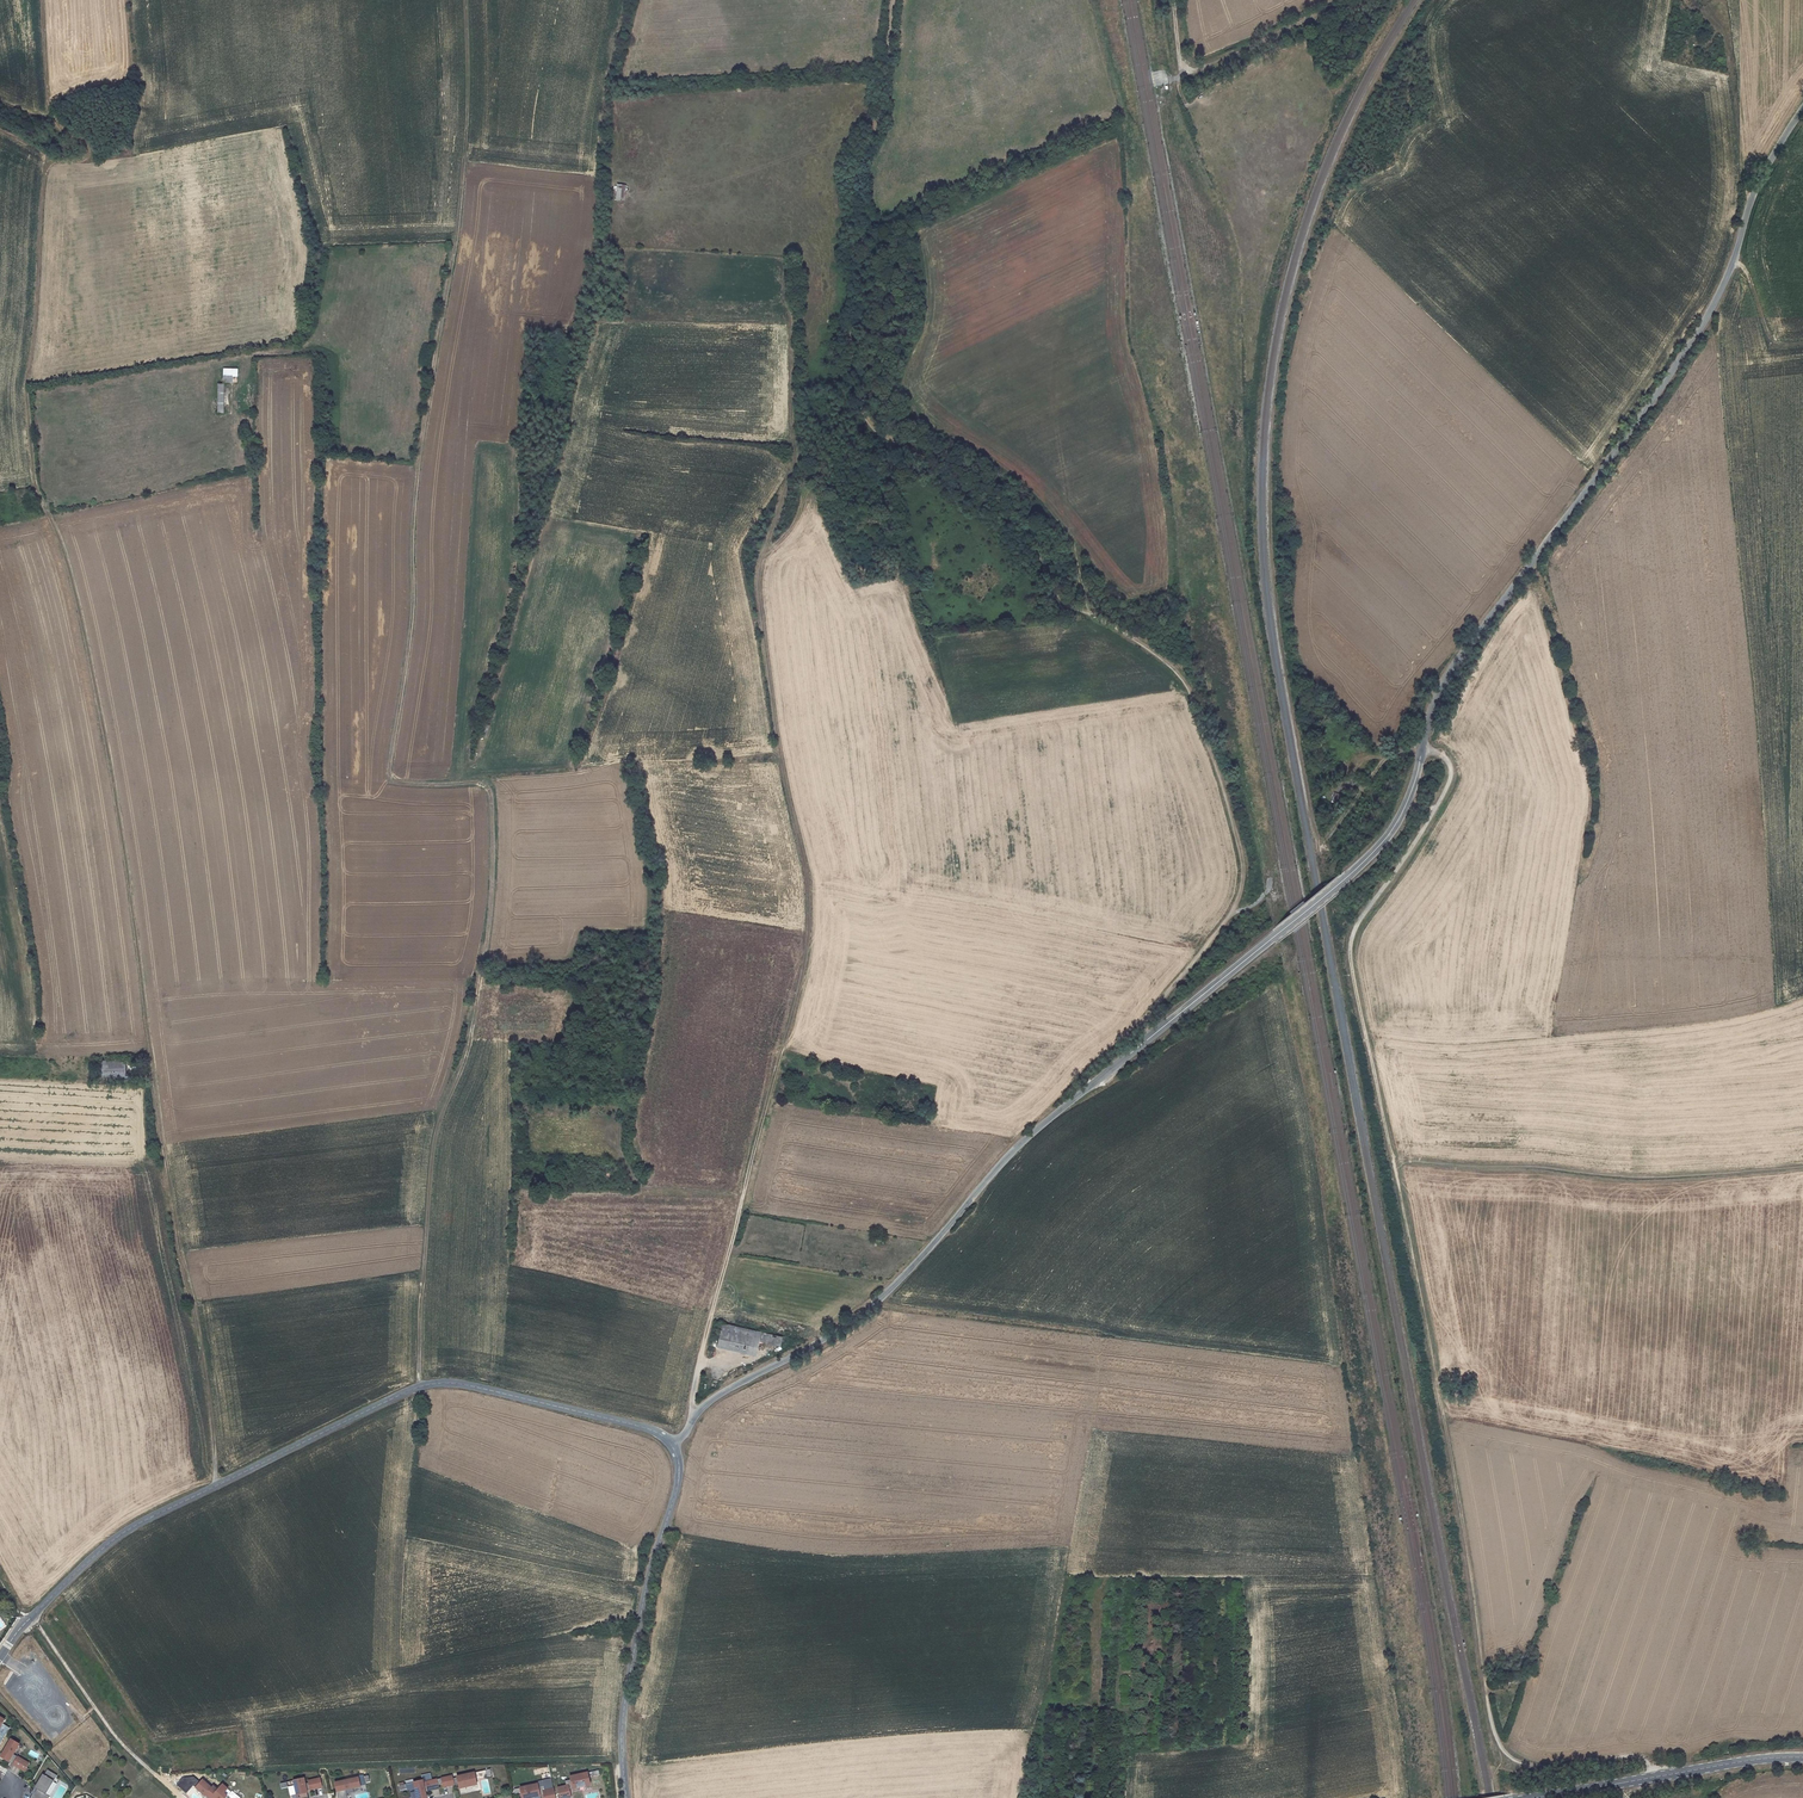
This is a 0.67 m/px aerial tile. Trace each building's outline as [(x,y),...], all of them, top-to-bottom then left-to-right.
[(624,198),(625,185),(616,184),(615,197),(624,198)] [(222,369),(222,383),(236,383),(236,369),(222,369)] [(124,1062),(102,1063),(103,1077),(124,1076),(124,1062)] [(729,1323),(722,1353),(745,1358),(752,1328),(729,1323)] [(19,1744),(11,1739),(0,1757),(24,1771),(29,1763),(13,1754),(19,1744)] [(47,1770),(44,1775),(43,1774),(34,1788),(38,1790),(34,1796),(32,1794),(30,1797),(49,1797),(49,1796),(44,1793),(52,1780),(53,1781),(57,1775),(47,1770)] [(452,1776),(436,1779),(438,1785),(443,1784),(443,1787),(458,1784),(459,1789),(477,1785),(474,1772),(456,1776),(457,1778),(452,1778),(452,1776)] [(557,1788),(560,1797),(567,1797),(571,1797),(568,1788),(572,1787),(572,1788),(590,1784),(587,1773),(569,1777),(570,1780),(565,1781),(566,1786),(557,1788)] [(358,1777),(335,1782),(338,1797),(348,1797),(346,1789),(360,1786),(358,1777)] [(293,1781),(297,1797),(307,1797),(308,1797),(307,1791),(322,1787),(320,1778),(308,1781),(308,1783),(305,1784),(304,1778),(293,1781)] [(202,1779),(196,1787),(205,1795),(206,1794),(210,1797),(217,1789),(213,1786),(212,1787),(202,1779)] [(438,1788),(438,1785),(436,1779),(423,1783),(423,1781),(414,1783),(417,1797),(427,1797),(425,1791),(438,1788)] [(210,1797),(225,1797),(227,1795),(223,1792),(227,1788),(222,1784),(217,1789),(210,1797)] [(553,1789),(545,1791),(544,1786),(538,1787),(537,1784),(514,1789),(515,1795),(521,1793),(522,1797),(531,1797),(544,1795),(544,1797),(555,1797),(553,1789)]
